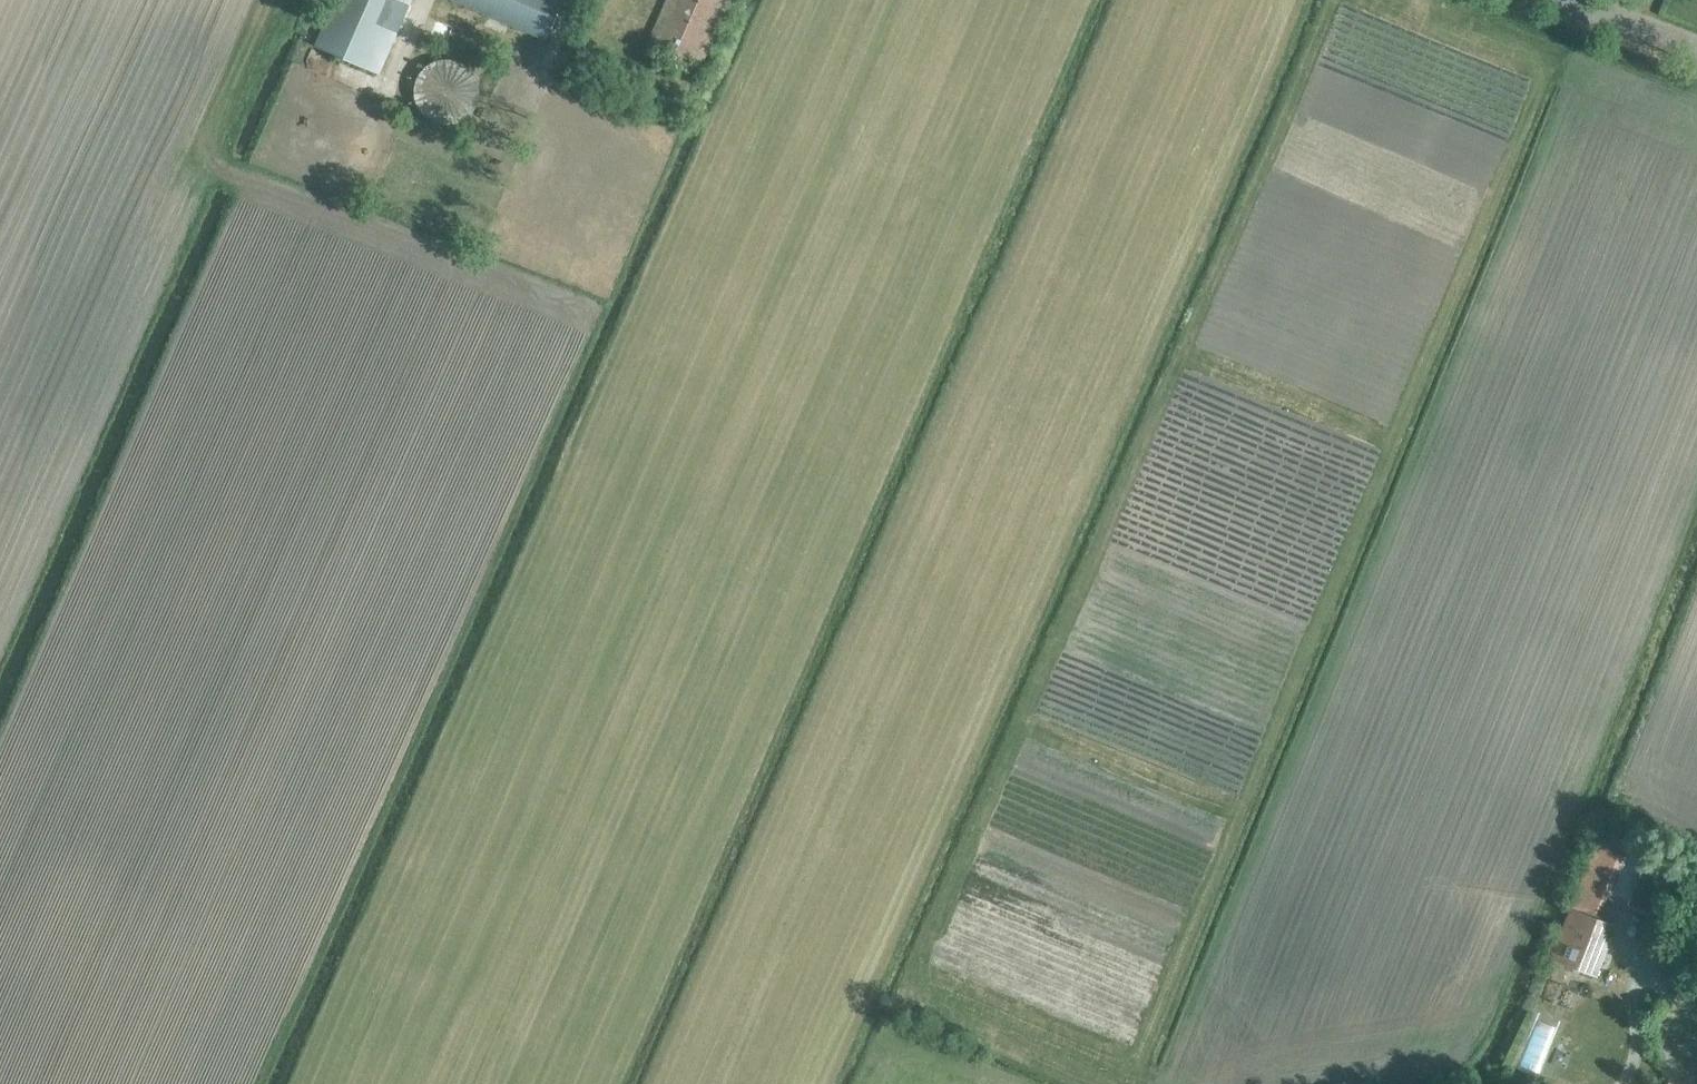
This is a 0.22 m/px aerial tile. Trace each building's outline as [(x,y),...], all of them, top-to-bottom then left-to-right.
[(403,0),(335,0),(315,46),(372,71),(403,0)] [(562,0),(451,0),(544,40),(562,0)] [(646,46),(699,69),(730,0),(666,0),(646,46)] [(1600,831),(1588,862),(1610,870),(1621,840),(1600,831)] [(1610,870),(1588,862),(1550,957),(1594,974),(1612,927),(1592,919),(1610,870)]
